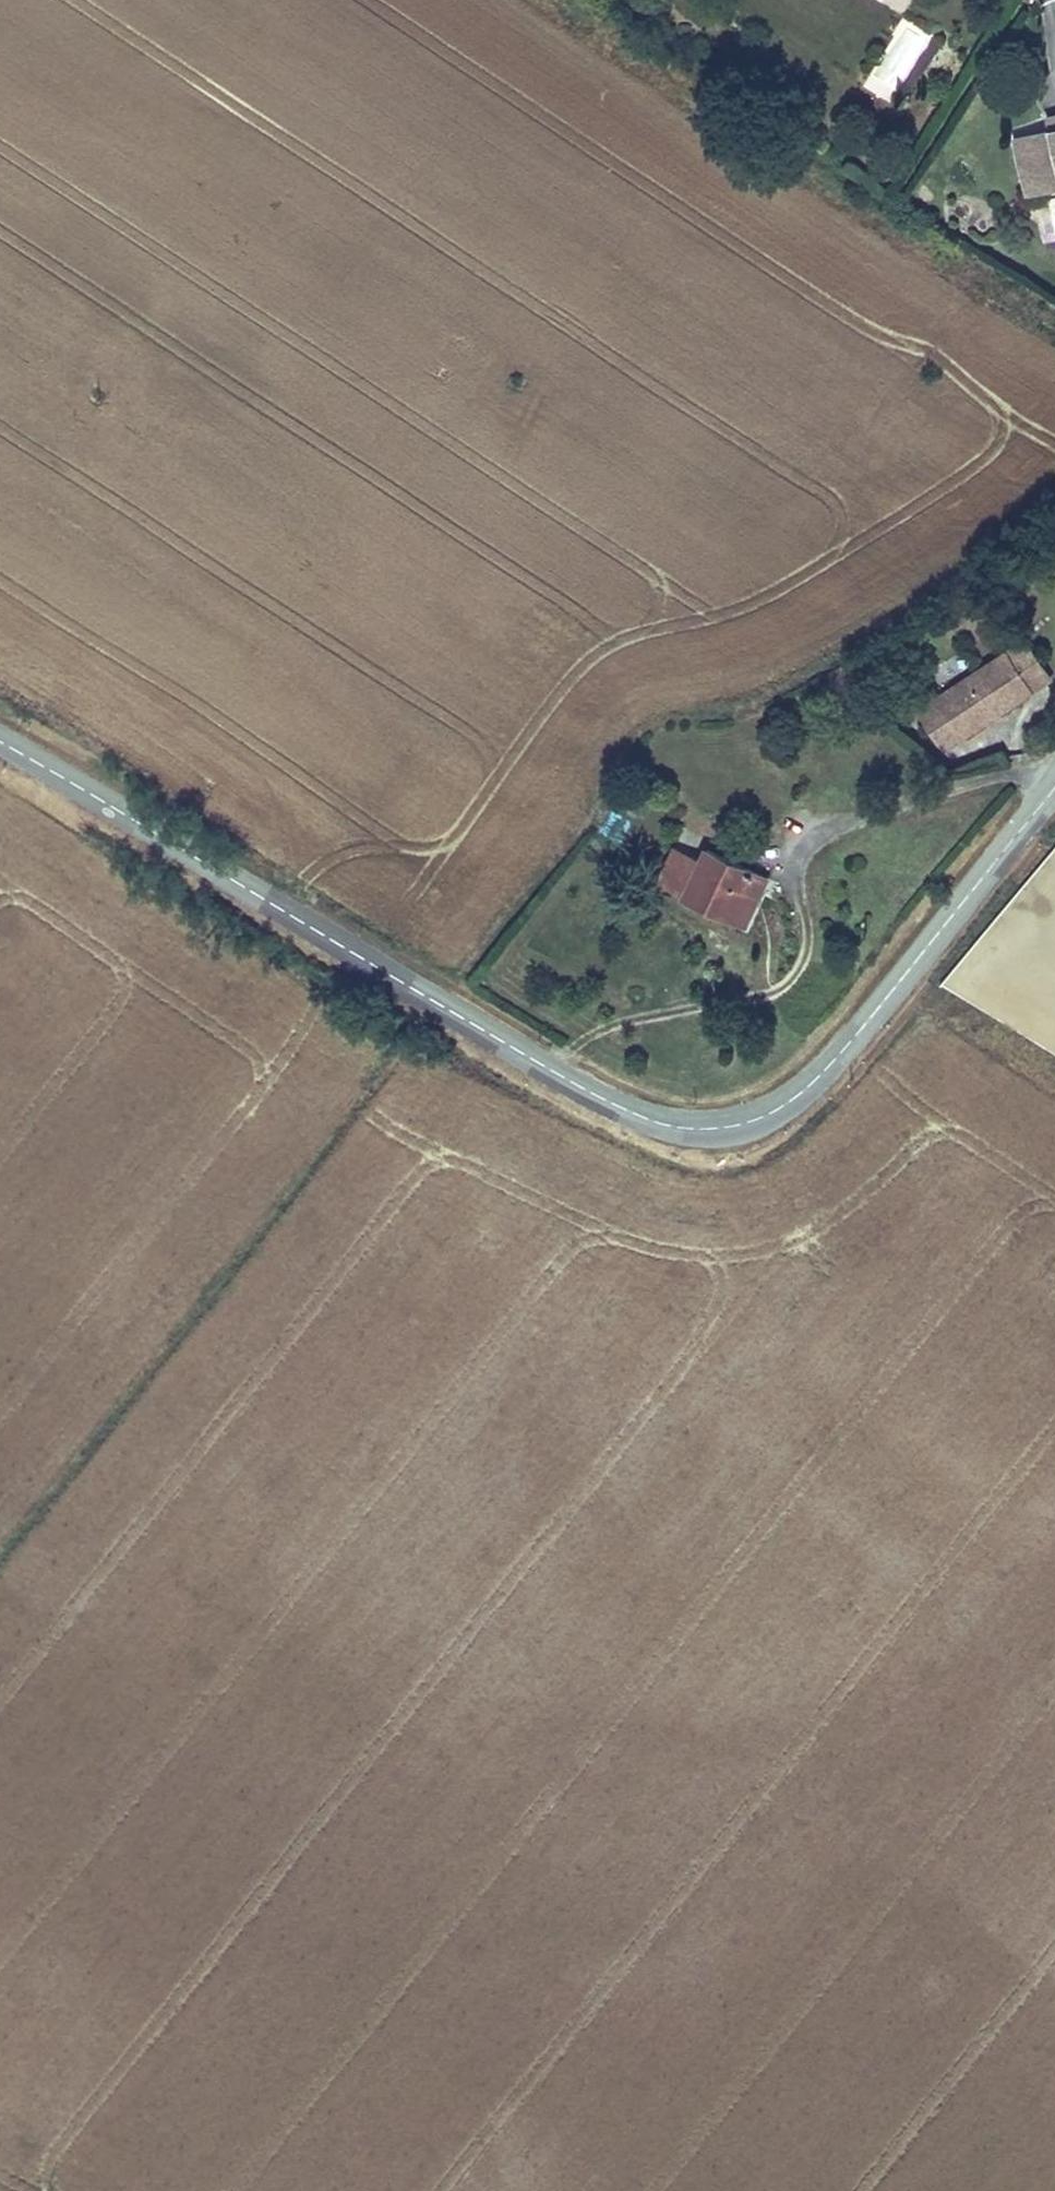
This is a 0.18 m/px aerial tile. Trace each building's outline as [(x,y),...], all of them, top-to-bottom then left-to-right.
[(1054,169),(1054,128),(1051,129),(1015,138),(1021,164),(1037,161),(1040,173),(1054,169)] [(1040,173),(1037,161),(1021,164),(1028,192),(1049,187),(1054,185),(1054,169),(1040,173)] [(1025,638),(1007,650),(1033,690),(1052,678),(1025,638)] [(1033,690),(1007,650),(917,710),(943,750),(1033,690)] [(706,898),(747,918),(766,877),(707,849),(701,861),(676,848),(661,880),(686,892),(685,894),(704,904),(706,898)] [(744,923),(747,918),(706,898),(704,904),(744,923)]
